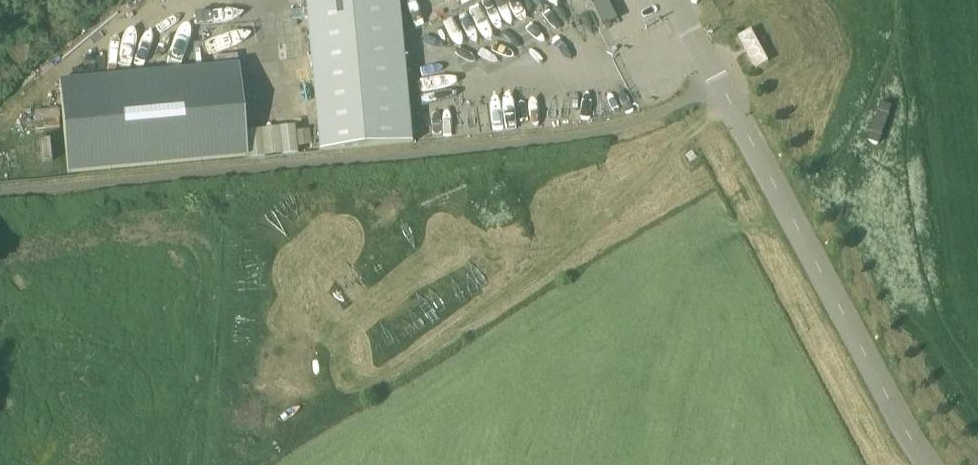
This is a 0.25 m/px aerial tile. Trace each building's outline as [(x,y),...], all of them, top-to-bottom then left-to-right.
[(414,143),(404,35),(401,0),(308,0),(310,19),(323,151),(414,143)] [(639,14),(656,8),(653,0),(634,0),(639,14)] [(768,62),(751,31),(739,38),(745,49),(747,53),(756,69),(768,62)] [(246,157),(244,130),(238,66),(205,69),(59,83),(67,174),(246,157)] [(896,107),(883,103),(869,142),(882,146),(896,107)] [(313,151),(312,127),(253,129),(254,153),(313,151)] [(41,165),(51,164),(49,140),(39,141),(41,165)]
